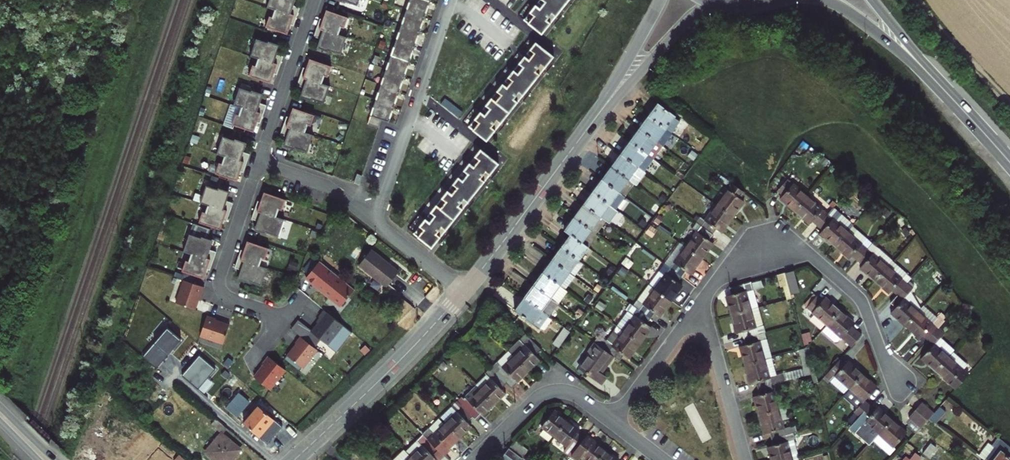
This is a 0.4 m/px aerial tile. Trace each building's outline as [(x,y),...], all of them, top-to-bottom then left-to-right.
[(297,17),(300,8),(292,5),(294,0),(270,0),(267,7),(275,10),(275,9),(297,17)] [(368,124),(379,128),(382,120),(389,122),(431,0),(410,0),(368,124)] [(524,20),(542,34),(569,0),(540,0),(524,20)] [(294,26),(297,17),(275,9),(275,10),(273,17),(270,16),(266,27),(288,35),(291,25),(294,26)] [(320,19),(317,28),(339,35),(339,34),(342,27),(345,28),(348,17),(327,10),(323,20),(320,19)] [(339,35),(317,28),(314,37),(322,39),(319,49),(329,52),(329,51),(341,55),(347,37),(339,34),(339,35)] [(259,58),(280,66),(284,57),(276,54),(279,45),(269,41),(268,43),(257,39),(250,56),(258,59),(259,58)] [(536,42),(469,127),(487,141),(554,57),(536,42)] [(277,75),(280,66),(259,58),(258,59),(256,66),(253,65),(249,76),(271,83),(274,74),(277,75)] [(304,67),(300,77),(322,84),(322,83),(325,76),(328,77),(332,66),(310,59),(307,68),(304,67)] [(322,84),(300,77),(297,86),(305,88),(302,98),(312,101),(313,100),(324,103),(330,86),(322,83),(322,84)] [(242,107),(264,114),(267,105),(259,103),(262,93),(252,90),(252,91),(240,88),(234,105),(242,108),(242,107)] [(649,116),(672,133),(680,122),(674,118),(676,116),(658,104),(649,116)] [(261,124),(264,114),(242,107),(242,108),(239,115),(236,114),(233,125),(254,132),(258,123),(261,124)] [(287,116),(284,125),(306,133),(306,132),(308,125),(311,126),(315,115),(293,108),(290,117),(287,116)] [(640,129),(663,146),(672,133),(649,116),(640,129)] [(306,133),(284,125),(281,135),(288,137),(285,146),(296,150),(296,148),(308,152),(314,135),(306,132),(306,133)] [(630,141),(648,154),(653,159),(663,146),(640,129),(630,141)] [(711,137),(706,134),(700,142),(705,146),(711,137)] [(225,156),(247,163),(250,154),(242,152),(246,142),(235,139),(235,140),(223,136),(217,154),(225,157),(225,156)] [(621,154),(639,167),(648,154),(630,141),(621,154)] [(499,163),(481,149),(414,233),(432,248),(499,163)] [(366,173),(369,152),(358,151),(355,171),(366,173)] [(611,167),(629,180),(639,167),(621,154),(611,167)] [(653,159),(648,154),(639,167),(644,171),(653,159)] [(244,172),(247,163),(225,156),(225,157),(223,164),(220,163),(216,174),(238,181),(241,171),(244,172)] [(602,179),(620,192),(629,180),(611,167),(602,179)] [(635,184),(644,171),(639,167),(629,180),(635,184)] [(362,176),(357,174),(354,184),(359,185),(362,176)] [(593,192),(616,209),(625,196),(620,192),(602,179),(593,192)] [(781,198),(795,211),(808,196),(788,179),(777,190),(783,195),(781,198)] [(635,184),(629,180),(620,192),(625,196),(635,184)] [(740,198),(745,192),(733,184),(717,206),(733,217),(744,202),(740,198)] [(209,205),(230,212),(233,203),(226,201),(229,191),(219,188),(218,189),(206,185),(200,203),(208,206),(209,205)] [(258,201),(255,210),(277,217),(279,210),(282,211),(286,199),(264,192),(261,202),(258,201)] [(607,222),(616,209),(593,192),(583,205),(607,222)] [(812,221),(817,225),(827,213),(808,196),(795,211),(810,224),(812,221)] [(227,221),(230,212),(209,205),(208,206),(206,213),(203,212),(199,223),(221,230),(224,220),(227,221)] [(574,217),(597,234),(607,222),(583,205),(574,217)] [(733,217),(717,206),(706,222),(701,218),(697,224),(713,236),(717,230),(721,233),(733,217)] [(835,245),(847,231),(853,224),(834,206),(827,213),(817,225),(823,230),(820,233),(835,245)] [(277,217),(255,210),(252,219),(260,222),(256,231),(267,234),(267,233),(279,237),(285,219),(277,217)] [(571,234),(589,248),(598,235),(597,234),(574,217),(565,230),(571,234)] [(709,240),(713,236),(697,224),(693,230),(697,233),(686,248),(702,259),(714,243),(709,240)] [(852,256),(857,260),(867,249),(862,244),(866,238),(854,227),(849,233),(847,231),(835,245),(850,259),(852,256)] [(697,233),(693,230),(681,245),(686,248),(697,233)] [(192,254),(214,261),(217,252),(209,249),(212,240),(202,237),(202,238),(190,234),(184,252),(192,255),(192,254)] [(561,247),(579,261),(589,248),(571,234),(561,247)] [(241,250),(238,259),(260,266),(260,265),(263,258),(266,260),(270,248),(248,241),(244,251),(241,250)] [(872,243),(867,249),(873,254),(878,248),(872,243)] [(690,275),(702,259),(686,248),(681,245),(681,244),(665,265),(682,277),(686,271),(690,275)] [(552,260),(575,277),(584,264),(579,261),(561,247),(552,260)] [(860,268),(874,280),(892,260),(878,248),(873,254),(867,249),(857,260),(863,265),(860,268)] [(387,287),(399,272),(372,250),(360,265),(387,287)] [(211,270),(214,261),(192,254),(192,255),(189,261),(186,260),(182,272),(204,279),(208,269),(211,270)] [(260,266),(238,259),(235,268),(243,271),(240,280),(250,283),(250,282),(262,286),(268,268),(260,265),(260,266)] [(566,289),(575,277),(552,260),(543,272),(566,289)] [(892,260),(874,280),(889,293),(891,290),(897,294),(906,283),(901,279),(906,274),(906,273),(892,260)] [(355,289),(320,261),(306,278),(341,306),(355,289)] [(678,282),(682,277),(665,265),(650,286),(671,301),(683,285),(678,282)] [(785,273),(791,294),(799,291),(794,270),(785,273)] [(568,291),(566,289),(543,272),(533,285),(558,304),(568,291)] [(778,274),(781,287),(788,284),(785,273),(778,274)] [(906,283),(911,278),(906,274),(901,279),(906,283)] [(202,296),(205,287),(184,280),(176,303),(196,310),(200,296),(202,296)] [(751,284),(753,290),(763,288),(761,281),(751,284)] [(732,295),(726,296),(732,315),(751,310),(758,308),(753,290),(751,284),(751,282),(730,288),(732,295)] [(891,312),(905,325),(918,311),(904,299),(910,292),(913,289),(906,283),(897,294),(889,303),(895,308),(891,312)] [(549,316),(558,304),(533,285),(524,297),(549,316)] [(633,297),(629,303),(630,304),(651,319),(655,314),(659,317),(671,301),(650,286),(638,302),(633,297)] [(920,308),(910,292),(904,299),(918,311),(920,308)] [(806,305),(807,307),(817,297),(815,295),(806,305)] [(826,325),(840,310),(826,298),(823,301),(817,296),(817,297),(807,307),(807,308),(826,325)] [(540,329),(549,316),(524,297),(514,311),(540,329)] [(647,325),(651,319),(630,304),(626,309),(628,311),(617,327),(639,343),(651,328),(647,325)] [(918,311),(932,323),(935,319),(921,307),(920,308),(918,311)] [(344,326),(325,310),(320,317),(322,319),(312,331),(312,332),(321,339),(329,345),(344,326)] [(737,334),(742,332),(744,339),(758,335),(751,310),(732,315),(737,334)] [(855,323),(840,310),(826,325),(852,347),(862,336),(851,327),(855,323)] [(923,336),(928,340),(938,328),(940,326),(945,321),(943,319),(938,315),(935,319),(932,323),(918,311),(905,325),(920,338),(923,336)] [(217,319),(208,316),(201,336),(224,344),(230,325),(216,320),(217,319)] [(298,320),(291,329),(301,337),(315,348),(321,339),(312,332),(312,331),(298,320)] [(563,341),(570,331),(565,327),(558,337),(563,341)] [(624,355),(628,358),(639,343),(617,327),(607,341),(602,338),(597,344),(614,357),(620,361),(624,355)] [(936,371),(953,351),(954,350),(940,338),(944,334),(943,333),(938,328),(928,340),(933,345),(922,358),(936,371)] [(746,345),(740,347),(746,366),(765,360),(771,358),(764,333),(758,335),(744,339),(746,345)] [(509,351),(528,371),(540,360),(535,355),(541,350),(526,334),(509,351)] [(315,348),(301,337),(295,344),(296,345),(287,356),(303,369),(318,350),(315,348)] [(608,364),(609,365),(614,357),(597,344),(595,343),(588,353),(590,354),(579,369),(602,386),(608,378),(602,373),(606,368),(605,368),(608,364)] [(528,371),(509,351),(492,368),(507,383),(511,388),(512,389),(518,383),(517,382),(528,371)] [(968,364),(953,351),(936,371),(951,383),(953,381),(958,385),(969,373),(963,369),(968,364)] [(255,377),(271,390),(286,370),(269,356),(263,364),(264,364),(255,377)] [(849,389),(863,374),(848,361),(846,364),(840,359),(829,371),(849,389)] [(746,366),(751,384),(756,382),(758,389),(772,385),(779,383),(777,374),(770,376),(765,360),(746,366)] [(501,389),(507,383),(492,368),(486,374),(491,379),(480,390),(494,404),(506,393),(501,389)] [(782,373),(777,374),(779,383),(785,382),(782,373)] [(877,386),(863,374),(849,389),(863,402),(854,412),(860,417),(870,405),(865,400),(877,386)] [(247,387),(240,381),(238,383),(245,390),(247,387)] [(759,395),(754,396),(759,416),(779,410),(785,408),(780,390),(774,392),(772,385),(758,389),(759,395)] [(463,407),(472,417),(476,421),(482,415),(483,416),(494,404),(480,390),(463,407)] [(446,423),(460,438),(471,427),(467,422),(472,417),(463,407),(457,402),(442,417),(447,422),(446,423)] [(929,418),(934,413),(922,403),(916,410),(927,420),(929,418)] [(865,422),(879,434),(892,420),(878,407),(876,410),(870,405),(860,417),(849,428),(855,433),(865,422)] [(259,437),(274,419),(259,406),(244,423),(259,437)] [(945,412),(939,406),(934,413),(929,418),(936,423),(945,412)] [(772,439),(793,433),(797,432),(795,425),(784,429),(779,410),(759,416),(764,434),(770,432),(772,439)] [(924,424),(927,420),(916,410),(909,418),(912,420),(921,427),(924,424)] [(554,437),(566,421),(554,411),(541,428),(554,437)] [(930,429),(936,423),(929,418),(927,420),(924,424),(930,429)] [(217,419),(213,425),(223,434),(224,434),(228,429),(217,419)] [(424,435),(439,450),(445,456),(451,450),(449,449),(460,438),(446,423),(444,424),(439,419),(430,428),(429,428),(423,434),(424,435)] [(907,432),(892,420),(879,434),(894,447),(907,432)] [(921,427),(912,420),(906,426),(915,434),(916,432),(918,430),(921,427)] [(566,421),(554,437),(573,452),(584,438),(578,433),(580,431),(566,421)] [(918,430),(922,433),(930,440),(935,433),(930,429),(924,424),(921,427),(918,430)] [(98,431),(107,438),(109,435),(101,428),(98,431)] [(798,459),(793,440),(795,439),(793,433),(772,439),(773,445),(768,447),(772,459),(795,459),(798,459)] [(224,434),(223,434),(206,453),(215,459),(217,457),(220,459),(232,459),(241,450),(224,434)] [(397,441),(391,435),(388,439),(394,445),(397,441)] [(445,456),(424,435),(407,451),(412,456),(415,459),(441,459),(445,456)] [(580,458),(583,459),(599,459),(606,451),(593,441),(586,436),(584,438),(573,452),(570,456),(575,459),(578,459),(580,458)] [(514,442),(509,449),(522,458),(527,452),(514,442)] [(930,443),(923,454),(928,458),(936,448),(930,443)] [(985,459),(1009,459),(1009,447),(1006,444),(996,457),(991,453),(985,459)] [(514,459),(521,459),(522,458),(509,449),(509,448),(505,453),(514,459)] [(175,451),(170,457),(174,459),(175,459),(180,454),(175,451)] [(599,459),(618,459),(606,451),(599,459)]
